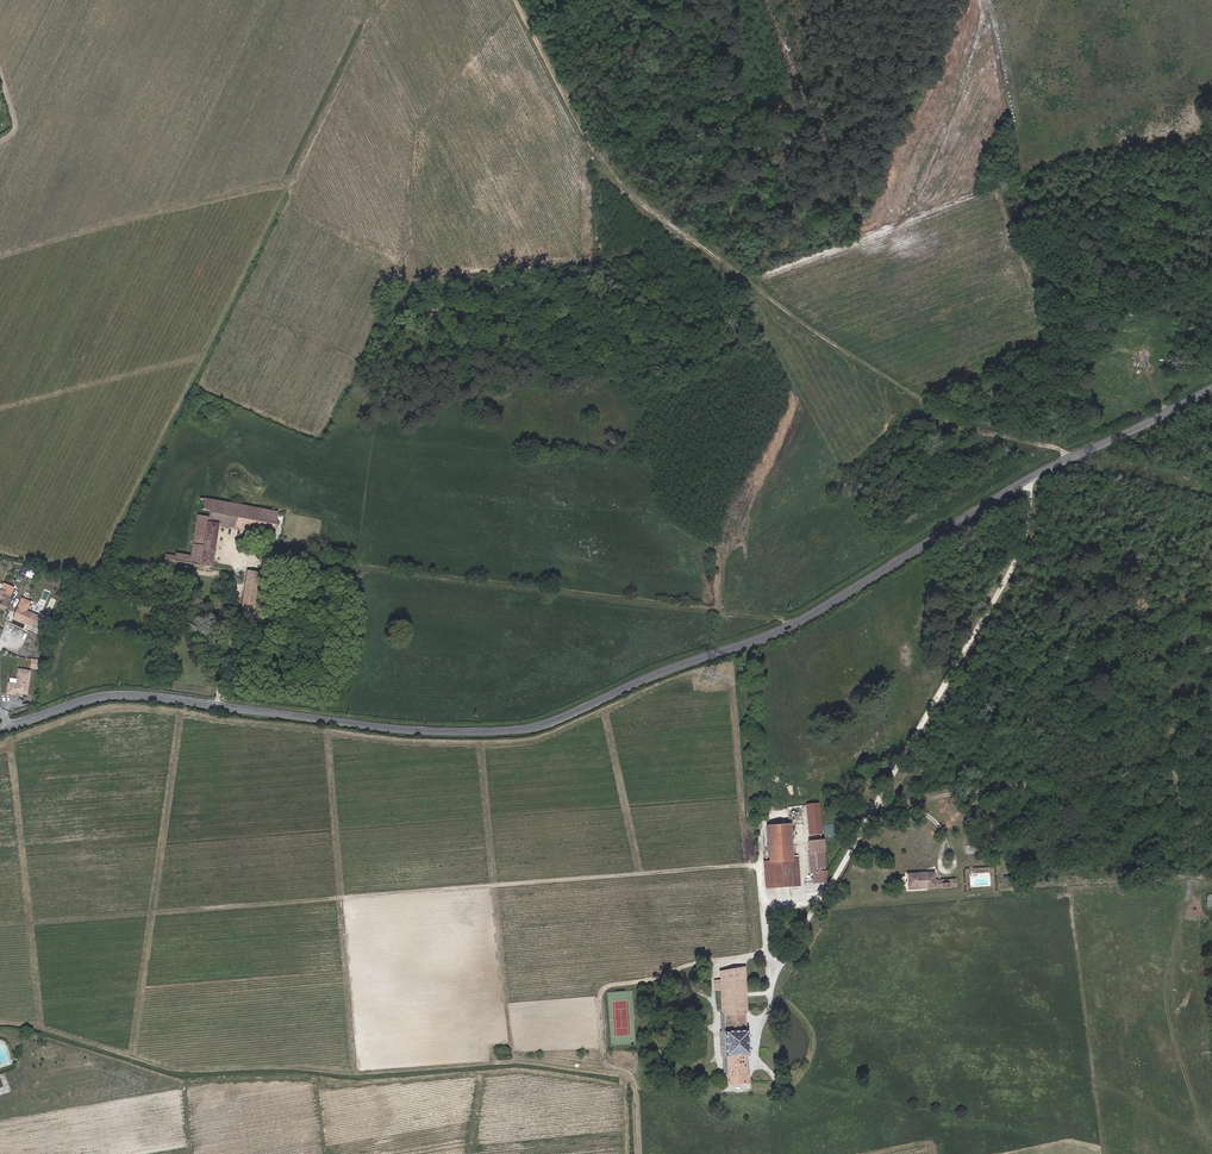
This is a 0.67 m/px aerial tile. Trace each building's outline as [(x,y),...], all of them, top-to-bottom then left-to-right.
[(248,508),(257,510),(259,500),(249,499),(248,508)] [(274,513),(274,512),(257,510),(248,508),(200,501),(191,557),(173,556),(172,558),(164,557),(164,562),(209,567),(216,526),(271,534),(274,516),(274,513)] [(257,574),(247,573),(238,624),(248,626),(257,574)] [(6,587),(4,593),(0,591),(0,607),(1,608),(0,610),(5,612),(15,591),(6,587)] [(23,602),(14,621),(23,625),(23,624),(28,626),(27,627),(33,630),(38,620),(27,615),(31,606),(23,602)] [(41,630),(47,632),(50,625),(43,623),(41,630)] [(17,687),(9,685),(7,695),(19,698),(19,696),(19,694),(27,696),(32,675),(21,673),(17,687)] [(819,802),(806,803),(809,832),(822,831),(819,802)] [(764,860),(766,885),(773,884),(773,885),(793,883),(790,857),(792,857),(789,823),(766,824),(769,859),(764,860)] [(822,839),(808,840),(809,850),(816,850),(818,866),(812,866),(813,869),(814,881),(826,880),(822,839)] [(809,850),(808,850),(810,869),(813,869),(812,866),(818,866),(816,850),(809,850)] [(790,857),(793,883),(800,883),(798,857),(792,857),(790,857)] [(935,887),(934,880),(934,871),(906,873),(907,889),(935,887)] [(934,880),(935,887),(954,885),(953,879),(934,880)] [(743,967),(722,971),(722,978),(715,979),(715,983),(716,989),(722,989),(723,989),(724,1012),(745,1012),(743,972),(743,967)] [(727,1073),(748,1072),(745,1012),(724,1012),(727,1073)] [(727,1084),(748,1082),(748,1072),(727,1073),(727,1084)]
